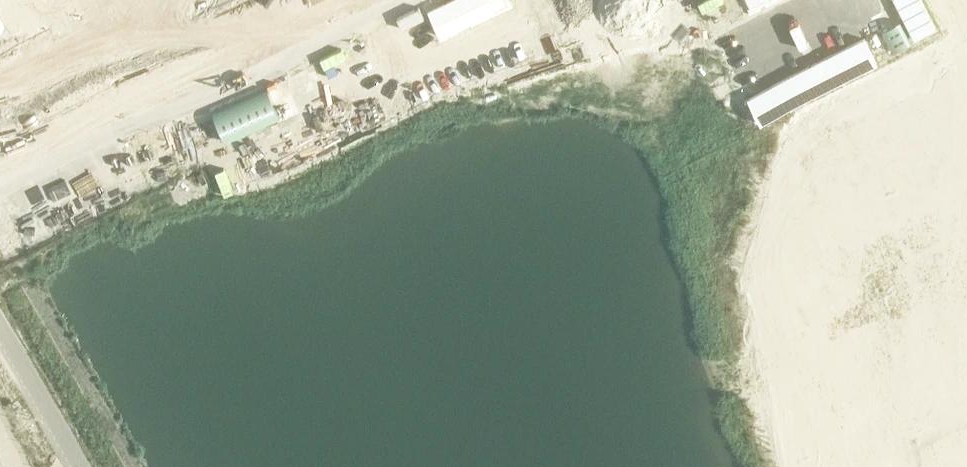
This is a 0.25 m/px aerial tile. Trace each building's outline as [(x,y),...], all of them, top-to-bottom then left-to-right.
[(45,465),(1,388),(0,389),(0,466),(41,466),(45,465)] [(921,465),(922,466),(966,466),(966,442),(921,465)]
